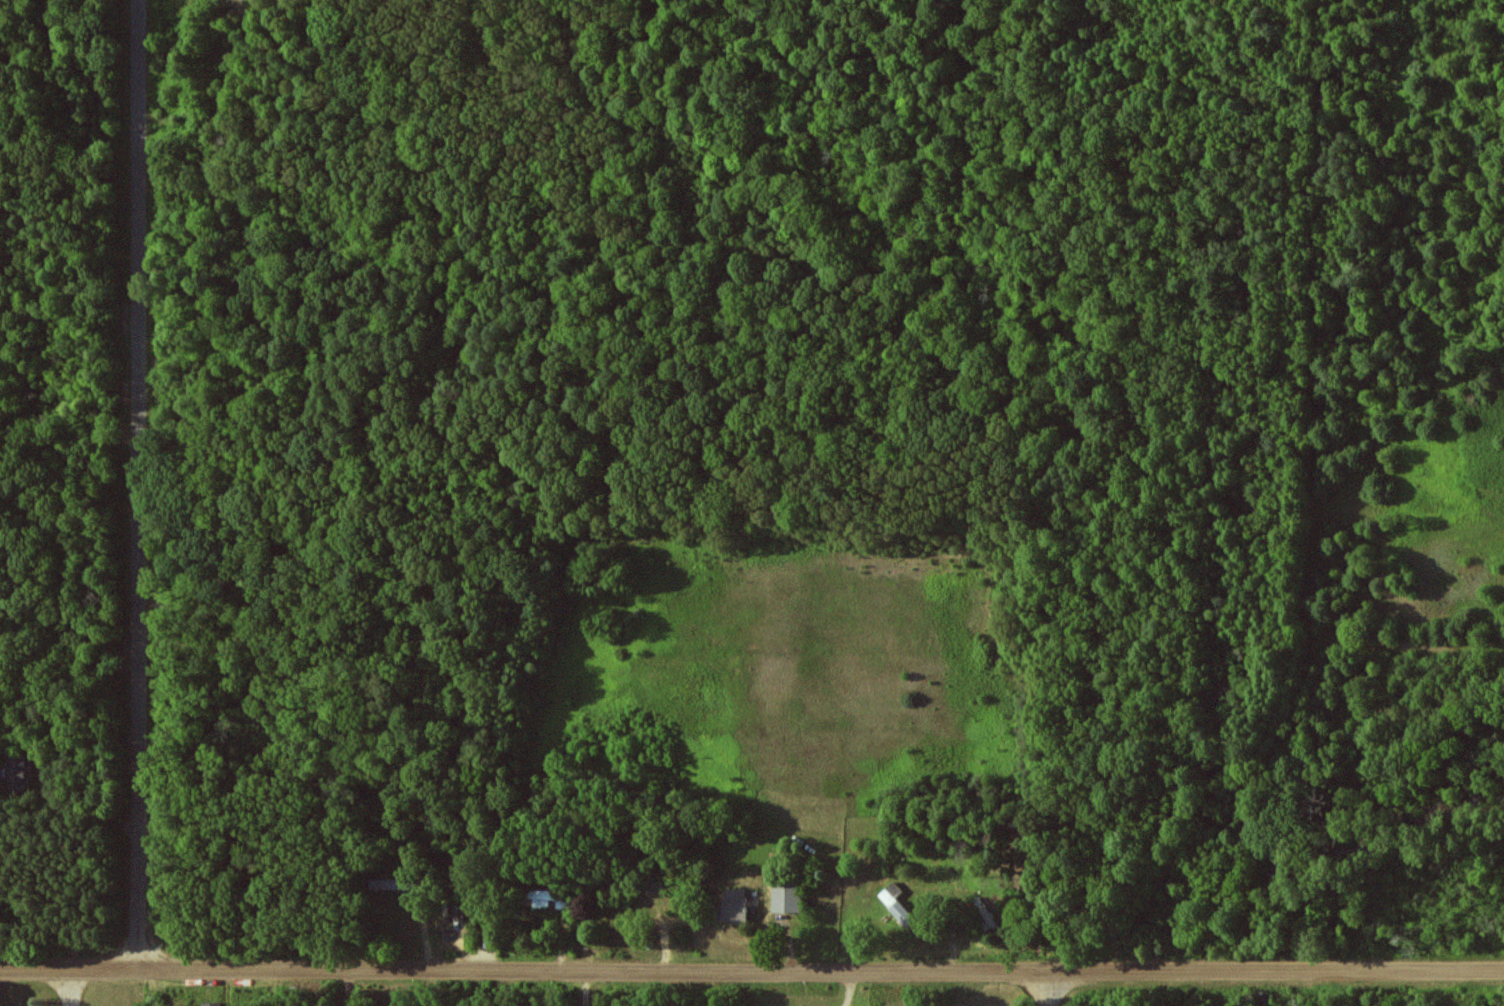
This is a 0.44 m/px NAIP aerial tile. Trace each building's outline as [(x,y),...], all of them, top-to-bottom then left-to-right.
[(370,889),(411,890),(411,879),(370,878),(370,889)] [(773,911),(802,912),(802,882),(774,882),(773,911)] [(909,928),(923,914),(893,882),(879,895),(909,928)] [(533,907),(550,907),(550,899),(556,899),(556,889),(530,890),(530,899),(533,898),(533,907)]
